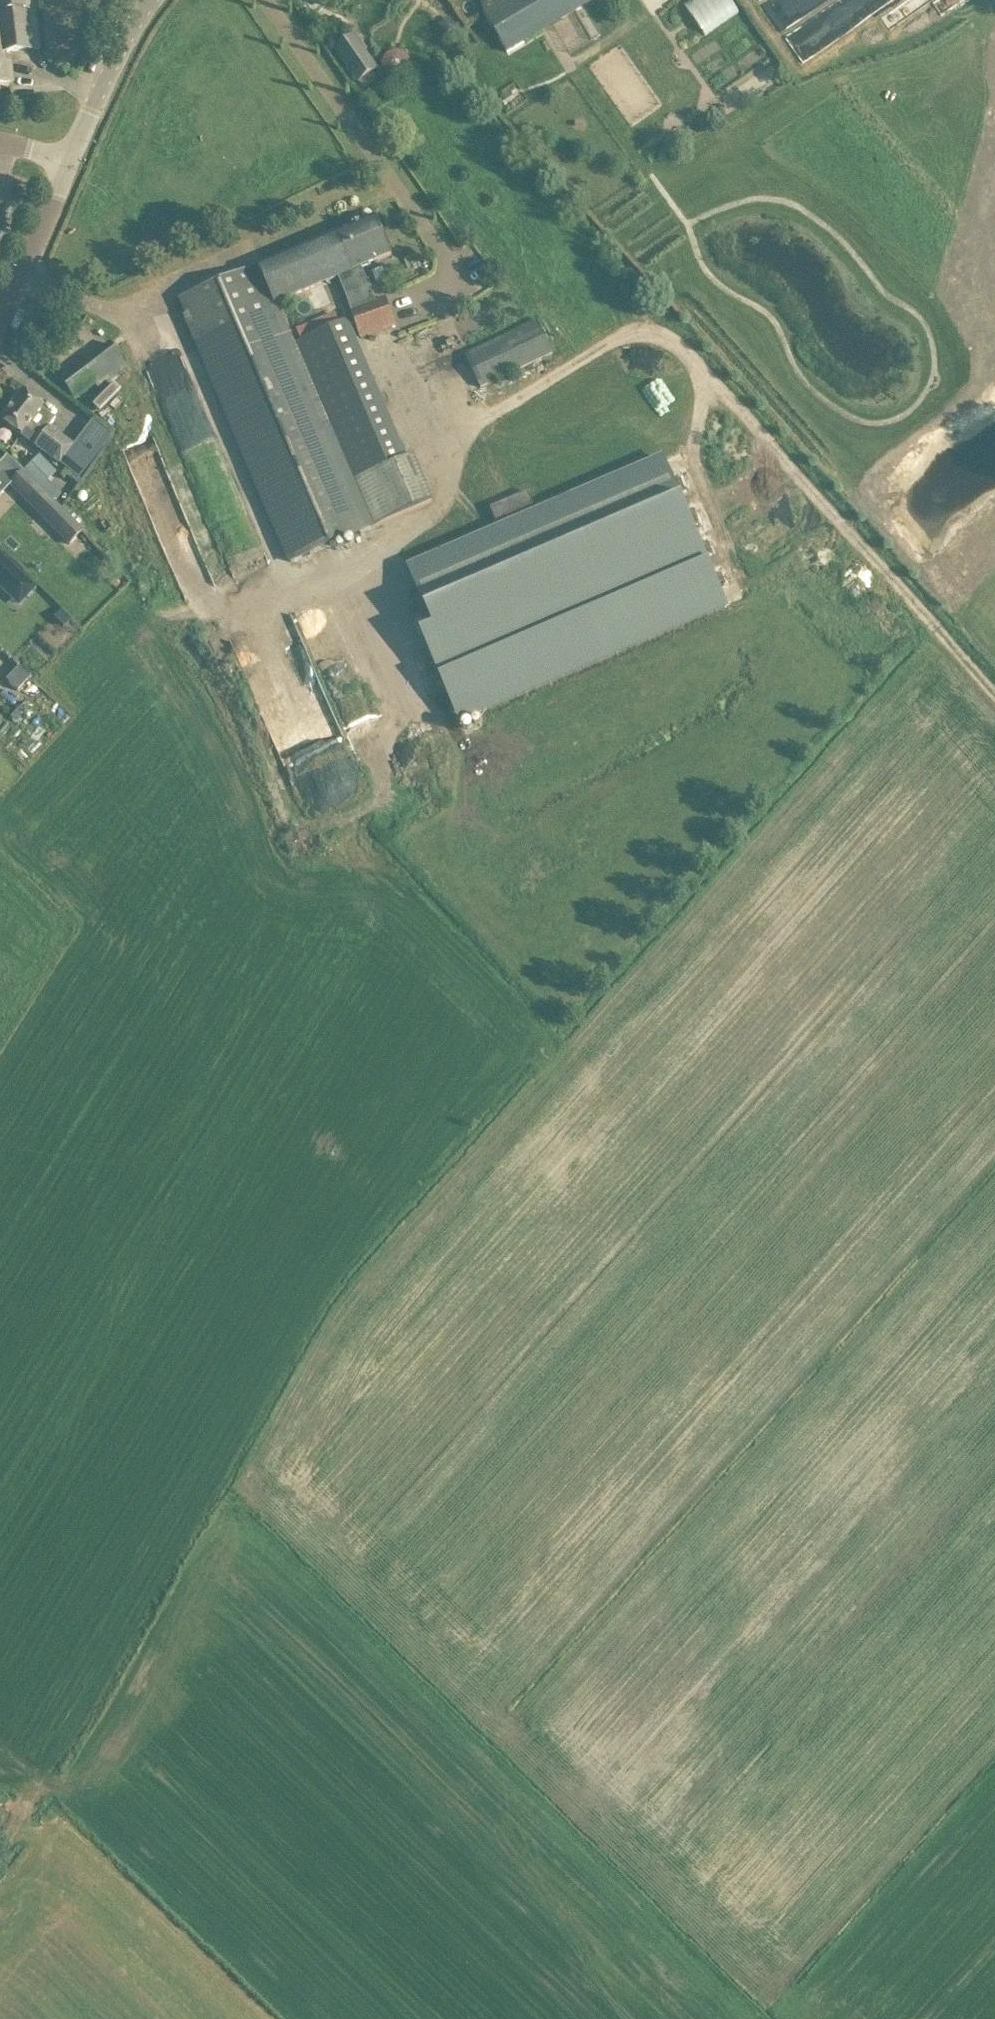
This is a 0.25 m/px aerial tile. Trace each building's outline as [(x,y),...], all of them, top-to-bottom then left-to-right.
[(30,13),(28,0),(0,0),(0,81),(10,80),(8,63),(3,64),(2,52),(37,48),(34,28),(32,12),(30,13)] [(484,12),(508,52),(543,31),(542,30),(583,5),(580,0),(505,0),(484,12)] [(684,2),(707,34),(742,9),(736,0),(687,0),(684,2)] [(359,81),(376,69),(379,67),(356,34),(353,36),(336,48),(359,81)] [(392,254),(385,235),(377,216),(181,299),(188,317),(249,459),(246,460),(290,561),(435,499),(416,455),(408,458),(406,455),(411,452),(405,439),(400,441),(349,320),(341,323),(336,312),(297,328),(302,340),(292,343),(274,303),(339,276),(345,292),(361,336),(395,324),(386,297),(376,301),(362,267),(392,254)] [(481,387),(553,352),(538,320),(466,355),(481,387)] [(99,387),(126,367),(108,343),(61,380),(74,397),(94,381),(99,387)] [(42,407),(38,403),(22,391),(0,420),(16,432),(34,446),(58,465),(59,463),(79,479),(91,461),(72,447),(48,428),(55,418),(41,408),(42,407)] [(39,455),(23,472),(54,502),(62,495),(47,481),(56,472),(39,455)] [(500,530),(409,569),(435,629),(422,635),(459,721),(728,604),(665,459),(538,513),(528,491),(491,508),(500,530)] [(23,472),(10,484),(41,515),(54,502),(23,472)] [(69,517),(56,530),(71,545),(83,532),(69,517)] [(0,561),(0,585),(8,593),(24,577),(3,558),(0,561)] [(60,611),(54,618),(63,627),(70,621),(60,611)] [(17,691),(29,678),(17,667),(5,680),(17,691)]
